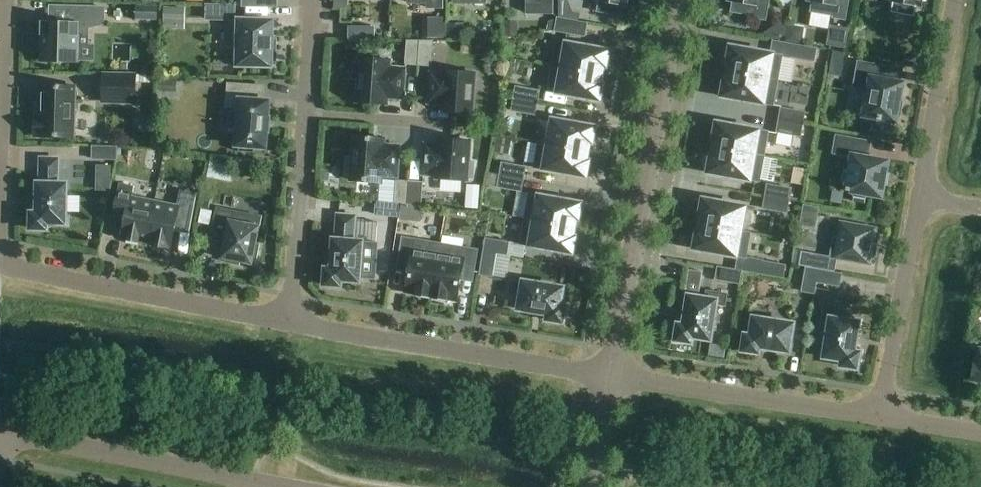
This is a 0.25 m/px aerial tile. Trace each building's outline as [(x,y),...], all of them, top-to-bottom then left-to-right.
[(527,13),(552,13),(552,0),(527,0),(527,13)] [(597,11),(620,16),(622,5),(627,5),(628,0),(599,0),(597,11)] [(733,1),(731,12),(754,16),(754,18),(766,20),(769,0),(730,0),(733,1)] [(813,1),(811,12),(833,16),(833,18),(845,20),(849,0),(809,0),(813,1)] [(891,12),(914,16),(916,5),(921,6),(922,0),(893,0),(891,12)] [(237,21),(237,5),(207,4),(206,20),(237,21)] [(104,24),(104,8),(53,6),(53,22),(42,22),(41,61),(78,62),(79,36),(88,36),(88,28),(104,24)] [(157,19),(158,7),(137,6),(136,19),(157,19)] [(186,20),(186,7),(165,7),(164,20),(186,20)] [(875,30),(878,18),(860,13),(857,25),(875,30)] [(432,17),(432,37),(444,37),(444,17),(432,17)] [(585,36),(587,23),(558,18),(555,31),(585,36)] [(272,52),(273,20),(239,19),(238,30),(235,30),(234,44),(238,44),(238,65),(272,66),(272,65),(276,65),(277,52),(272,52)] [(548,30),(555,29),(557,19),(550,20),(548,30)] [(506,20),(506,36),(517,36),(517,20),(506,20)] [(447,41),(466,41),(466,25),(447,24),(447,41)] [(374,40),(374,28),(349,28),(349,40),(374,40)] [(40,73),(40,31),(7,32),(7,73),(40,73)] [(404,65),(417,66),(419,40),(406,39),(404,65)] [(419,40),(417,66),(432,67),(434,41),(419,40)] [(552,66),(602,75),(603,66),(606,67),(609,51),(557,41),(552,66)] [(815,61),(817,49),(794,45),(791,57),(815,61)] [(730,63),(729,72),(778,80),(782,56),(731,46),(728,62),(730,63)] [(848,54),(830,51),(828,68),(842,70),(843,65),(847,65),(848,54)] [(390,67),(390,60),(360,58),(360,63),(354,63),(353,79),(358,79),(357,102),(387,104),(387,98),(403,99),(406,69),(390,67)] [(900,117),(903,102),(899,101),(902,83),(881,80),(884,66),(858,61),(853,87),(862,88),(868,97),(865,115),(878,118),(878,119),(882,120),(882,118),(895,121),(896,116),(900,117)] [(600,84),(602,75),(552,66),(548,91),(600,100),(602,84),(600,84)] [(440,112),(474,115),(477,71),(442,68),(442,72),(429,71),(426,105),(440,106),(440,112)] [(727,81),(725,80),(722,96),(773,105),(778,80),(729,72),(727,81)] [(135,103),(136,75),(103,74),(103,102),(135,103)] [(160,76),(160,90),(176,91),(176,77),(160,76)] [(269,131),(270,118),(268,118),(270,100),(257,100),(258,86),(228,83),(226,107),(239,108),(236,146),(239,146),(239,152),(255,153),(255,148),(266,148),(267,131),(269,131)] [(73,137),(75,86),(40,85),(40,117),(35,117),(35,136),(73,137)] [(514,99),(537,103),(540,91),(516,87),(514,99)] [(535,115),(537,103),(514,99),(512,111),(535,115)] [(779,120),(803,124),(805,112),(781,108),(779,120)] [(553,119),(548,144),(588,151),(590,143),(592,143),(595,127),(553,119)] [(801,136),(803,124),(779,120),(777,132),(801,136)] [(715,148),(764,157),(769,132),(717,123),(714,139),(716,139),(715,148)] [(397,177),(399,146),(384,145),(384,139),(354,136),(352,159),(347,158),(346,174),(351,175),(351,180),(381,182),(382,175),(397,177)] [(886,174),(888,161),(867,157),(870,142),(837,136),(834,153),(852,156),(850,170),(844,169),(842,181),(843,181),(847,187),(846,191),(850,191),(854,197),(853,198),(865,200),(866,194),(882,197),(884,184),(888,185),(890,175),(886,174)] [(497,137),(494,151),(509,154),(511,140),(497,137)] [(469,162),(470,141),(440,139),(439,145),(426,144),(424,174),(437,175),(437,178),(467,181),(468,178),(473,178),(474,162),(469,162)] [(586,160),(588,151),(548,144),(539,143),(534,168),(586,177),(589,161),(586,160)] [(118,160),(118,147),(93,146),(93,159),(118,160)] [(760,182),(764,157),(715,148),(713,157),(711,156),(708,173),(760,182)] [(57,183),(58,159),(42,159),(41,183),(38,183),(37,213),(31,213),(31,229),(47,229),(47,223),(66,224),(67,184),(57,183)] [(500,175),(524,179),(526,167),(502,163),(500,175)] [(96,165),(96,174),(110,174),(111,166),(96,165)] [(521,191),(524,179),(500,175),(498,187),(521,191)] [(394,204),(406,205),(408,181),(396,180),(394,204)] [(408,181),(406,205),(421,206),(423,182),(408,181)] [(147,243),(155,201),(131,196),(133,187),(121,185),(116,209),(128,211),(122,238),(147,243)] [(363,185),(362,208),(373,208),(374,185),(363,185)] [(765,196),(789,201),(791,189),(768,185),(765,196)] [(155,201),(147,243),(171,248),(176,221),(190,224),(196,194),(181,191),(178,206),(155,201)] [(525,219),(574,228),(576,219),(578,219),(581,203),(529,194),(525,219)] [(787,213),(789,201),(765,196),(763,208),(787,213)] [(807,211),(808,199),(795,198),(794,210),(807,211)] [(701,224),(751,233),(751,232),(741,231),(745,206),(703,199),(700,215),(703,215),(701,224)] [(399,217),(400,205),(377,202),(375,215),(399,217)] [(257,259),(259,245),(256,244),(261,217),(218,208),(213,232),(226,235),(222,258),(226,259),(226,262),(240,265),(240,262),(252,264),(253,259),(257,259)] [(353,241),(355,217),(339,216),(337,239),(334,239),(332,269),(326,269),(324,285),(341,286),(341,280),(359,282),(360,278),(377,279),(379,242),(353,241)] [(573,237),(574,228),(525,219),(520,244),(572,253),(575,237),(573,237)] [(835,240),(831,257),(870,264),(873,246),(876,246),(879,234),(875,233),(876,229),(841,222),(838,240),(835,240)] [(746,258),(751,233),(701,224),(700,233),(697,233),(694,249),(746,258)] [(431,298),(440,243),(403,237),(399,261),(410,263),(406,291),(416,292),(415,296),(431,298)] [(484,251),(496,253),(508,255),(510,243),(486,239),(484,251)] [(440,243),(431,298),(447,301),(448,298),(458,299),(462,271),(474,273),(478,250),(440,243)] [(492,276),(496,253),(484,251),(480,274),(492,276)] [(811,267),(813,254),(801,251),(798,265),(811,267)] [(758,260),(756,273),(783,277),(785,264),(758,260)] [(743,271),(736,270),(718,267),(716,280),(741,285),(743,271)] [(816,282),(818,270),(806,268),(802,291),(814,294),(816,282)] [(839,286),(842,274),(818,270),(816,282),(839,286)] [(703,274),(689,272),(685,295),(700,297),(703,274)] [(563,323),(566,307),(560,306),(563,288),(511,279),(508,294),(521,296),(519,309),(548,314),(547,320),(563,323)] [(710,340),(717,300),(688,296),(684,325),(678,324),(675,340),(678,341),(689,343),(689,342),(692,343),(693,337),(710,340)] [(516,327),(516,302),(490,301),(490,327),(516,327)] [(857,368),(860,352),(854,351),(859,322),(842,319),(844,304),(825,301),(822,316),(830,318),(824,357),(842,360),(841,366),(857,368)] [(789,352),(794,324),(754,317),(751,335),(745,335),(743,351),(759,353),(760,347),(789,352)] [(980,350),(979,362),(975,361),(972,379),(980,381),(980,350)]
